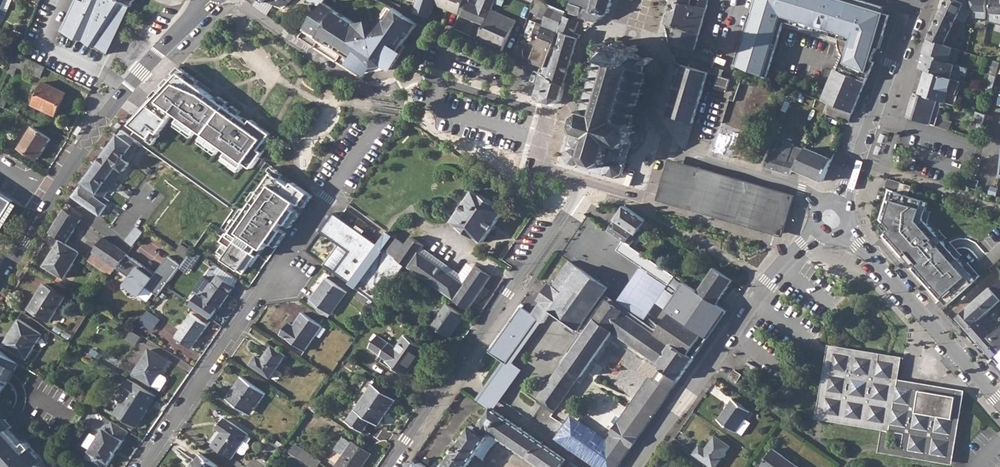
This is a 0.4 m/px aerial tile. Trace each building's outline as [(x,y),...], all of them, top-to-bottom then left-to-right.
[(7,10),(11,0),(0,0),(0,7),(7,10)] [(81,0),(77,0),(63,31),(66,32),(81,0)] [(91,46),(95,45),(108,52),(104,48),(100,46),(104,38),(108,39),(117,17),(115,15),(118,10),(124,12),(128,4),(130,6),(131,5),(122,0),(86,0),(85,1),(82,0),(81,0),(66,32),(77,39),(83,39),(91,46)] [(415,11),(430,17),(435,3),(436,0),(419,0),(415,11)] [(435,3),(459,13),(464,0),(436,0),(435,3)] [(459,13),(484,23),(489,12),(490,12),(491,9),(495,0),(480,0),(478,5),(466,0),(464,0),(459,13)] [(530,10),(538,13),(539,12),(544,1),(543,0),(535,0),(532,6),(530,10)] [(567,10),(578,14),(580,10),(586,13),(585,17),(592,26),(609,12),(612,0),(594,0),(591,10),(569,3),(567,10)] [(569,3),(591,10),(594,0),(570,0),(569,3)] [(669,10),(691,17),(691,19),(702,22),(706,8),(677,0),(672,0),(669,10)] [(736,61),(735,64),(746,68),(768,77),(785,21),(839,38),(839,41),(839,46),(840,50),(842,54),(843,56),(837,69),(865,81),(866,81),(885,36),(889,21),(890,15),(882,12),(884,7),(881,5),(873,3),(864,0),(754,0),(736,61)] [(941,9),(965,21),(971,10),(977,10),(977,17),(989,18),(990,0),(946,0),(941,9)] [(989,18),(996,18),(996,13),(999,13),(999,0),(990,0),(989,18)] [(322,6),(308,26),(369,69),(370,68),(371,66),(388,63),(390,64),(418,23),(394,6),(387,16),(357,25),(325,2),(322,6)] [(108,52),(130,6),(128,4),(124,12),(118,10),(115,15),(117,17),(108,39),(104,38),(100,46),(104,48),(108,52)] [(548,15),(532,57),(532,61),(542,64),(545,66),(550,53),(551,50),(557,34),(559,29),(564,15),(567,10),(552,5),(548,15)] [(490,12),(478,39),(496,46),(508,16),(491,9),(490,12)] [(941,9),(928,37),(953,47),(965,21),(941,9)] [(669,10),(666,22),(691,29),(699,34),(702,22),(691,19),(691,17),(669,10)] [(564,15),(559,29),(579,38),(579,36),(581,34),(575,31),(580,18),(577,17),(576,20),(564,15)] [(508,16),(496,46),(503,50),(516,19),(508,16)] [(688,31),(667,25),(674,52),(687,56),(690,47),(694,48),(699,34),(691,29),(688,31)] [(562,35),(556,55),(572,62),(579,38),(559,29),(557,34),(562,35)] [(928,37),(924,52),(940,56),(939,59),(955,63),(960,49),(953,47),(928,37)] [(573,131),(569,143),(568,142),(568,144),(569,144),(568,147),(567,148),(567,150),(566,155),(564,157),(565,157),(566,157),(569,163),(568,165),(569,165),(571,164),(575,165),(576,167),(577,167),(577,166),(579,167),(578,168),(580,168),(580,167),(587,169),(587,171),(588,171),(589,169),(595,171),(595,173),(597,173),(597,171),(604,173),(604,175),(605,174),(607,175),(607,176),(609,175),(612,176),(613,177),(613,178),(614,179),(615,178),(615,176),(621,173),(622,174),(624,174),(623,172),(624,167),(626,166),(625,164),(626,161),(627,161),(628,160),(627,159),(630,148),(631,148),(631,146),(632,142),(633,142),(633,141),(632,140),(634,133),(635,132),(635,131),(633,132),(631,129),(632,126),(635,126),(635,124),(633,124),(636,115),(637,116),(638,113),(636,113),(639,104),(641,105),(641,102),(639,102),(642,94),(644,94),(644,92),(643,91),(645,82),(647,83),(648,81),(646,80),(648,71),(650,72),(651,70),(649,70),(651,64),(652,64),(653,63),(654,59),(653,57),(637,52),(637,50),(639,50),(640,48),(638,47),(639,44),(636,44),(636,47),(630,45),(624,43),(624,40),(622,39),(621,42),(619,41),(618,44),(620,45),(620,47),(602,42),(600,44),(600,47),(601,48),(601,49),(599,55),(598,54),(597,56),(599,57),(596,65),(594,65),(594,67),(596,67),(593,76),(591,76),(591,78),(592,78),(590,87),(588,87),(587,89),(589,89),(587,98),(584,98),(584,100),(586,100),(583,109),(581,109),(581,110),(583,111),(582,113),(578,115),(578,114),(577,114),(577,115),(577,116),(575,123),(574,125),(575,126),(574,129),(573,129),(573,131)] [(515,47),(512,54),(523,58),(523,56),(522,52),(523,50),(515,47)] [(717,57),(696,48),(694,54),(714,63),(717,57)] [(924,52),(919,67),(926,69),(951,76),(953,70),(967,73),(969,67),(955,63),(939,59),(940,56),(924,52)] [(545,66),(542,73),(565,85),(572,62),(556,55),(553,54),(550,53),(545,66)] [(989,72),(991,73),(997,75),(998,71),(999,64),(999,61),(995,59),(992,59),(989,72)] [(534,96),(534,98),(552,104),(561,98),(565,85),(542,73),(545,66),(542,64),(539,72),(540,73),(537,82),(538,82),(534,96)] [(708,72),(682,64),(679,73),(676,72),(674,82),(677,82),(667,114),(693,122),(708,72)] [(267,139),(271,133),(251,119),(249,122),(243,118),(238,114),(240,111),(236,108),(232,105),(230,108),(225,105),(217,98),(197,83),(199,81),(180,66),(127,123),(150,139),(155,132),(158,134),(174,113),(180,118),(177,122),(193,134),(197,129),(204,134),(200,139),(217,151),(220,146),(227,151),(224,156),(240,168),(244,163),(251,168),(259,156),(263,152),(259,149),(267,139)] [(834,68),(821,99),(828,102),(852,112),(865,81),(837,69),(834,68)] [(926,69),(919,92),(943,100),(953,103),(960,79),(951,76),(926,69)] [(991,73),(987,88),(993,89),(997,75),(991,73)] [(729,78),(717,75),(713,86),(726,90),(729,78)] [(44,82),(33,105),(55,116),(66,94),(44,82)] [(740,82),(734,100),(748,104),(754,86),(740,82)] [(915,91),(907,115),(948,128),(951,120),(938,116),(943,100),(919,92),(915,91)] [(217,98),(225,105),(228,102),(219,95),(217,98)] [(828,102),(824,110),(848,120),(848,121),(852,112),(828,102)] [(404,111),(397,122),(400,124),(402,125),(409,115),(404,111)] [(174,126),(191,138),(193,134),(177,122),(174,126)] [(714,150),(713,151),(733,157),(738,142),(741,143),(746,131),(737,129),(737,130),(721,126),(718,135),(714,150)] [(32,127),(19,148),(37,159),(50,138),(32,127)] [(122,131),(84,182),(104,197),(123,172),(124,171),(130,164),(130,162),(128,161),(124,158),(136,141),(122,131)] [(153,145),(160,136),(158,134),(155,132),(150,139),(148,141),(153,145)] [(198,143),(214,155),(217,151),(200,139),(198,143)] [(772,151),(767,167),(791,174),(804,148),(793,146),(793,143),(785,141),(783,146),(776,144),(772,151)] [(796,169),(823,180),(834,152),(827,150),(825,155),(807,147),(796,169)] [(221,160),(238,171),(240,168),(224,156),(221,160)] [(276,169),(247,209),(277,230),(281,225),(289,230),(302,212),(294,206),(298,201),(305,206),(313,196),(293,182),(291,186),(280,179),(283,175),(276,169)] [(976,189),(978,180),(967,177),(964,186),(976,189)] [(84,182),(74,196),(100,214),(101,214),(108,205),(102,200),(104,197),(84,182)] [(901,182),(898,192),(908,194),(910,185),(901,182)] [(998,188),(990,185),(988,193),(995,195),(998,188)] [(883,223),(881,225),(888,232),(884,236),(900,254),(930,226),(924,219),(929,201),(888,189),(880,219),(883,223)] [(474,190),(453,221),(460,225),(459,226),(475,238),(476,236),(483,241),(503,210),(497,207),(497,205),(481,194),(480,195),(474,190)] [(13,200),(12,200),(0,192),(0,222),(13,200)] [(792,197),(786,195),(783,205),(790,207),(792,197)] [(624,206),(608,230),(623,239),(632,245),(637,237),(637,233),(642,226),(655,235),(659,229),(624,206)] [(66,208),(51,232),(67,241),(81,219),(66,208)] [(247,209),(230,235),(257,254),(259,256),(268,243),(276,248),(285,235),(277,230),(247,209)] [(788,212),(782,210),(780,216),(787,218),(788,212)] [(340,245),(326,265),(379,302),(405,264),(397,258),(389,252),(384,248),(332,211),(319,230),(340,245)] [(785,222),(779,221),(776,230),(782,232),(785,222)] [(912,268),(920,277),(951,249),(930,226),(900,254),(902,256),(904,255),(914,266),(912,268)] [(257,254),(230,235),(226,233),(220,241),(230,248),(222,259),(243,273),(257,254)] [(394,234),(384,248),(389,252),(399,238),(394,234)] [(406,243),(397,258),(405,264),(409,266),(419,251),(420,252),(424,244),(412,236),(406,243)] [(95,252),(89,261),(110,276),(116,267),(117,268),(128,253),(104,237),(94,251),(95,252)] [(399,238),(389,252),(397,258),(406,243),(399,238)] [(80,252),(72,247),(61,240),(45,265),(64,277),(80,252)] [(624,240),(618,249),(643,266),(670,284),(676,275),(624,240)] [(951,249),(920,277),(940,300),(942,298),(971,272),(965,266),(951,249)] [(193,250),(182,269),(190,273),(201,254),(193,250)] [(419,251),(409,266),(468,309),(491,275),(476,266),(464,283),(420,252),(419,251)] [(155,273),(128,253),(117,268),(130,277),(125,284),(139,295),(146,286),(158,295),(181,264),(168,255),(155,273)] [(541,302),(532,313),(542,321),(551,309),(579,329),(585,320),(589,323),(593,316),(590,313),(602,295),(606,290),(608,287),(570,261),(553,285),(550,283),(538,300),(541,302)] [(942,298),(948,304),(981,275),(969,262),(965,266),(971,272),(942,298)] [(719,265),(703,289),(721,302),(738,277),(719,265)] [(670,284),(643,266),(620,299),(648,319),(670,284)] [(218,274),(203,297),(218,307),(219,308),(235,285),(218,274)] [(668,287),(677,293),(685,281),(677,275),(668,287)] [(327,277),(312,299),(332,313),(347,291),(327,277)] [(967,330),(985,313),(999,300),(999,279),(991,287),(990,286),(956,317),(967,330)] [(688,280),(670,307),(711,336),(730,308),(688,280)] [(45,283),(30,308),(51,321),(66,296),(45,283)] [(370,297),(360,290),(356,296),(365,302),(370,297)] [(218,307),(203,297),(200,294),(192,305),(211,318),(218,307)] [(544,390),(539,396),(556,408),(580,374),(582,375),(613,330),(658,362),(657,365),(681,380),(697,357),(692,352),(660,330),(658,328),(655,332),(616,305),(608,299),(595,317),(576,345),(564,362),(563,363),(544,390)] [(446,303),(431,324),(449,336),(463,315),(446,303)] [(506,363),(538,318),(532,313),(522,306),(489,352),(503,361),(506,363)] [(156,329),(162,316),(147,310),(142,323),(156,329)] [(705,333),(673,311),(660,330),(692,352),(705,333)] [(289,321),(282,333),(306,350),(317,334),(321,337),(327,328),(303,312),(295,325),(289,321)] [(192,313),(176,336),(192,348),(208,325),(192,313)] [(967,330),(992,357),(996,354),(999,350),(999,330),(985,313),(967,330)] [(494,410),(523,368),(514,362),(542,321),(538,318),(506,363),(503,361),(477,398),(490,407),(494,410)] [(20,320),(5,344),(28,358),(43,333),(20,320)] [(377,334),(370,346),(387,359),(387,361),(406,374),(424,348),(404,334),(396,347),(377,334)] [(257,355),(251,364),(271,378),(286,355),(272,345),(263,359),(257,355)] [(160,372),(167,360),(149,349),(134,373),(161,390),(167,379),(167,377),(160,372)] [(0,350),(0,394),(7,382),(3,379),(11,366),(16,369),(20,362),(0,350)] [(834,352),(825,411),(884,421),(891,422),(890,430),(905,432),(902,447),(947,455),(957,395),(890,384),(894,362),(834,352)] [(735,369),(730,376),(737,381),(742,374),(735,369)] [(243,377),(228,398),(251,414),(266,392),(243,377)] [(153,393),(129,378),(122,391),(127,394),(116,412),(138,426),(148,409),(147,408),(152,401),(149,400),(153,393)] [(624,429),(609,451),(622,460),(658,408),(669,392),(668,387),(658,380),(653,381),(622,424),(624,429)] [(374,383),(348,421),(363,431),(370,420),(378,425),(395,398),(374,383)] [(733,398),(718,419),(735,431),(736,429),(743,434),(752,421),(745,417),(750,410),(733,398)] [(491,432),(535,462),(533,464),(537,466),(560,466),(565,459),(494,410),(490,407),(476,428),(472,425),(443,466),(466,466),(491,432)] [(249,434),(226,418),(219,428),(223,431),(214,445),(232,458),(238,450),(243,454),(246,453),(250,447),(250,444),(248,443),(252,437),(248,435),(249,434)] [(0,466),(44,466),(41,464),(44,460),(27,442),(24,445),(9,429),(7,431),(1,424),(3,422),(0,419),(0,466)] [(95,452),(101,456),(96,464),(100,466),(108,466),(130,431),(114,420),(109,429),(106,427),(91,450),(95,452)] [(568,423),(557,439),(597,466),(617,466),(622,460),(609,451),(568,423)] [(700,445),(694,453),(714,466),(729,445),(715,435),(705,449),(700,445)] [(337,464),(341,466),(361,466),(370,453),(352,441),(352,442),(343,436),(335,449),(344,455),(337,464)] [(761,466),(762,466),(800,466),(773,448),(761,466)] [(298,457),(312,466),(318,466),(321,463),(322,461),(303,449),(298,457)] [(192,466),(217,466),(218,466),(201,454),(192,466)] [(298,457),(294,463),(300,466),(312,466),(298,457)] [(417,458),(411,466),(430,466),(417,458)]
